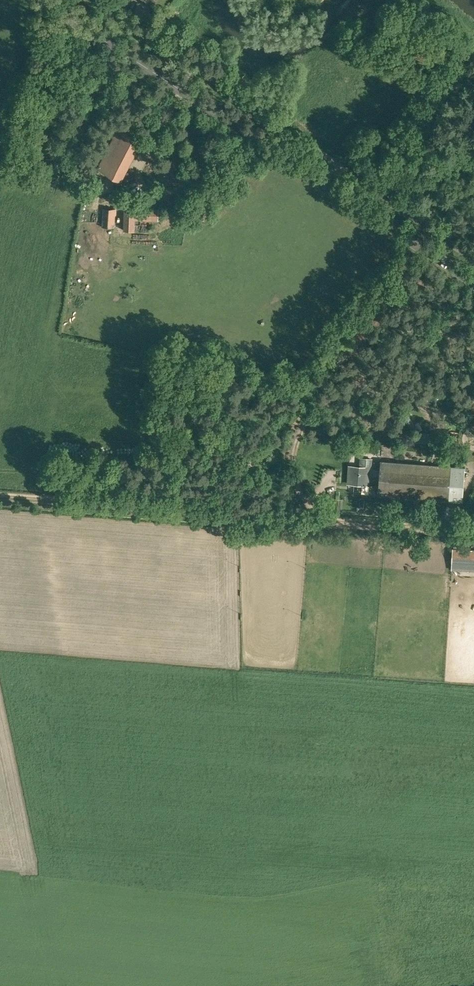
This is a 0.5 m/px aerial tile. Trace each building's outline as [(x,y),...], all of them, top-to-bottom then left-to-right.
[(438,74),(432,71),(428,80),(433,83),(438,74)] [(99,168),(121,180),(142,140),(119,128),(99,168)] [(183,197),(198,186),(195,182),(181,192),(183,197)] [(115,227),(116,208),(103,208),(102,226),(115,227)] [(158,218),(158,208),(125,208),(124,229),(134,230),(135,218),(158,218)] [(362,460),(362,469),(348,468),(348,487),(367,488),(368,469),(370,469),(370,461),(362,460)] [(465,467),(380,461),(378,495),(462,501),(465,467)] [(473,570),(473,551),(453,550),(452,569),(473,570)]
